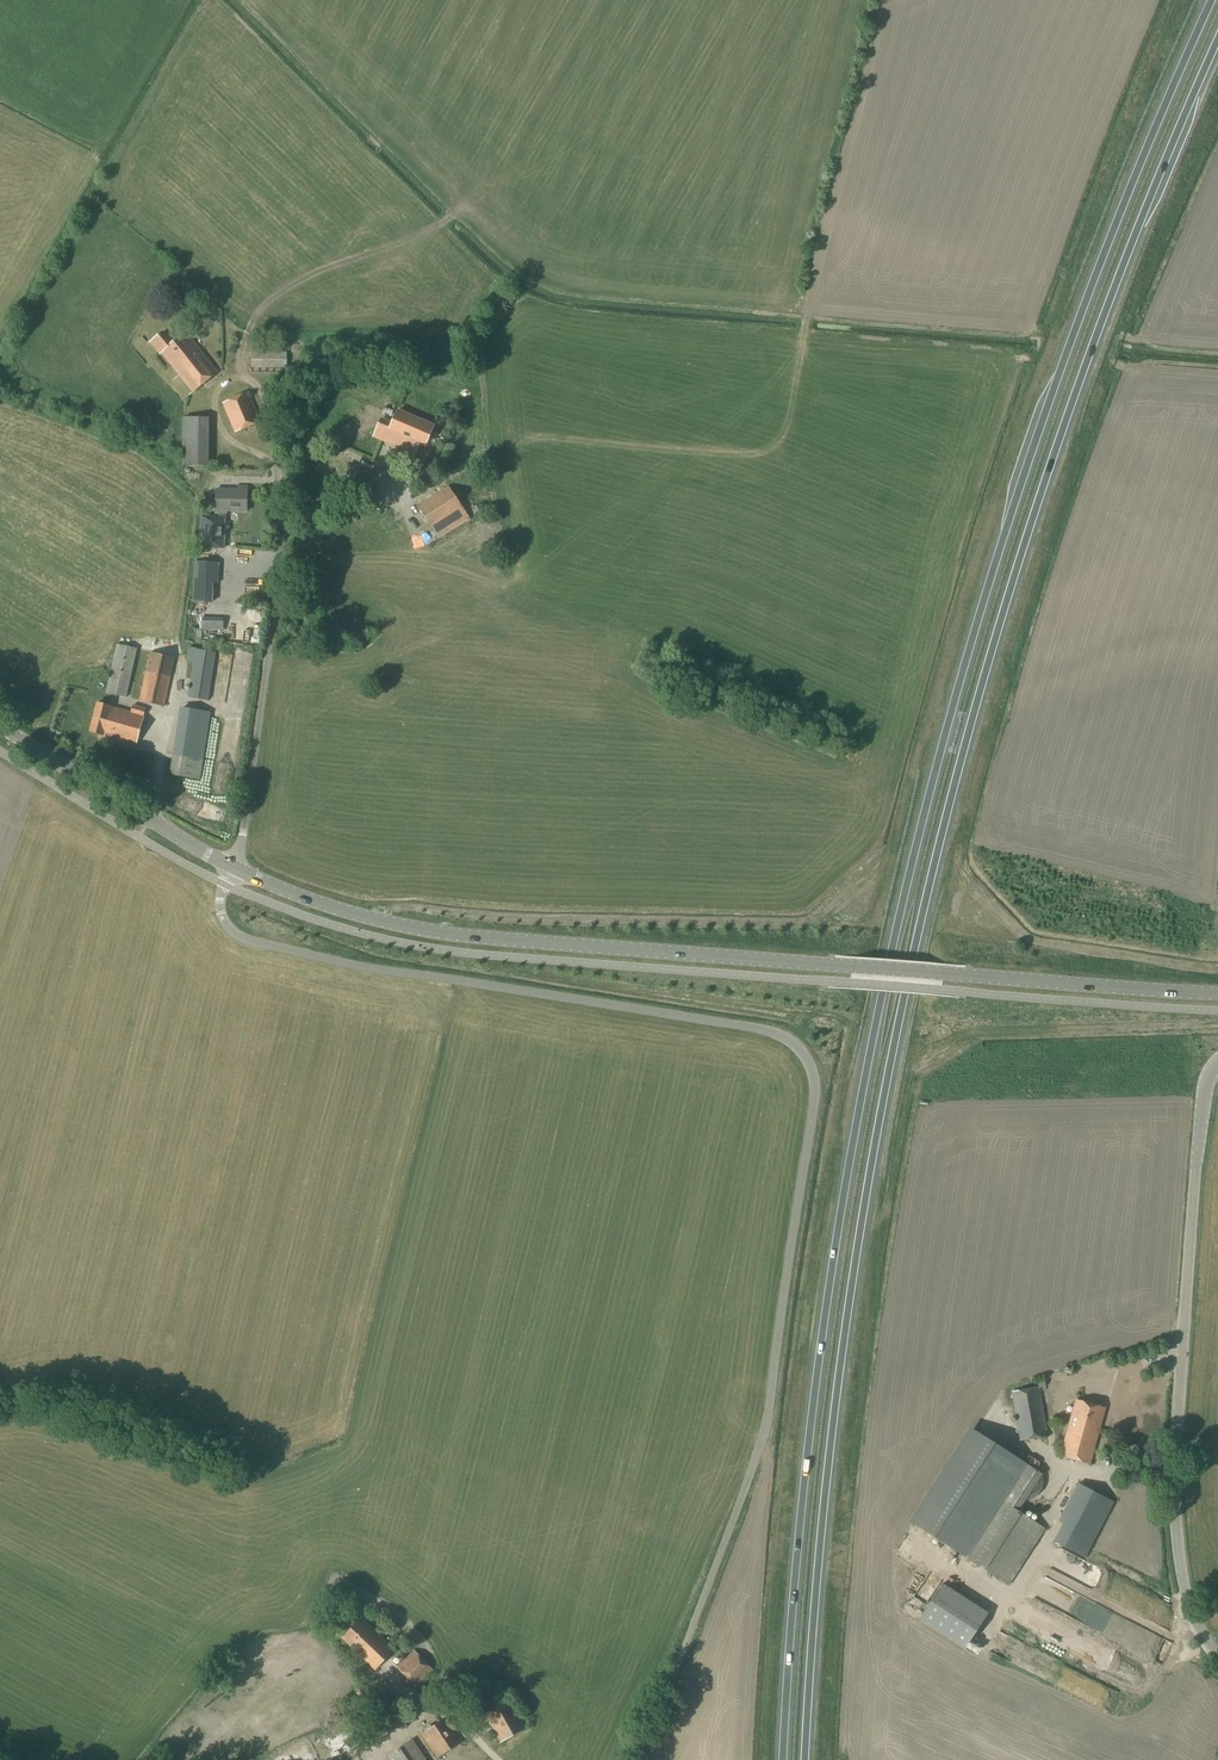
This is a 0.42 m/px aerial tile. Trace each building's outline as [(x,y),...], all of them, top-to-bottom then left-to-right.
[(173,342),(163,331),(150,342),(160,355),(161,354),(193,394),(219,372),(186,332),(173,342)] [(252,368),(282,368),(287,368),(287,352),(252,352),(252,368)] [(235,433),(262,422),(249,392),(222,403),(235,433)] [(426,447),(434,426),(398,411),(385,441),(400,447),(400,448),(415,454),(420,444),(426,447)] [(215,416),(188,417),(189,458),(199,457),(200,466),(215,465),(215,416)] [(356,465),(351,476),(369,484),(373,472),(356,465)] [(439,540),(470,519),(449,485),(418,505),(439,540)] [(248,502),(248,486),(228,486),(228,500),(214,500),(214,512),(216,512),(216,520),(206,521),(206,553),(226,553),(226,521),(223,521),(222,513),(244,513),(244,502),(248,502)] [(212,603),(213,583),(218,583),(218,561),(194,561),(193,602),(212,603)] [(224,631),(224,618),(203,617),(202,630),(224,631)] [(127,698),(138,649),(117,644),(106,693),(127,698)] [(209,701),(217,653),(189,648),(186,664),(194,665),(189,698),(209,701)] [(165,707),(175,658),(150,652),(140,701),(165,707)] [(131,712),(111,707),(98,703),(91,732),(104,735),(103,736),(137,746),(146,716),(144,716),(146,709),(133,705),(131,712)] [(572,703),(569,714),(587,718),(589,707),(572,703)] [(201,780),(211,712),(180,707),(170,775),(201,780)] [(235,742),(234,752),(242,752),(243,743),(235,742)] [(1020,1441),(1048,1436),(1039,1387),(1011,1391),(1020,1441)] [(1089,1464),(1105,1408),(1076,1400),(1060,1455),(1089,1464)] [(1009,1586),(1046,1529),(1019,1511),(1025,1501),(1029,1500),(1034,1498),(1038,1495),(1041,1490),(1043,1485),(1043,1480),(1041,1476),(1043,1474),(1018,1458),(969,1427),(908,1521),(957,1552),(1009,1586)] [(1086,1558),(1115,1502),(1078,1483),(1058,1521),(1062,1523),(1053,1541),(1086,1558)] [(928,1490),(920,1484),(910,1497),(919,1503),(928,1490)] [(919,1618),(963,1646),(986,1611),(942,1583),(927,1606),(919,1618)] [(1129,1637),(1137,1619),(1105,1607),(1098,1624),(1129,1637)] [(376,1670),(395,1650),(361,1618),(342,1637),(376,1670)] [(416,1688),(433,1670),(414,1650),(396,1667),(416,1688)] [(371,1704),(376,1692),(358,1685),(353,1696),(371,1704)] [(528,1728),(525,1722),(513,1700),(484,1715),(491,1728),(497,1725),(505,1741),(528,1728)] [(437,1758),(462,1742),(447,1718),(422,1735),(437,1758)] [(412,1741),(387,1759),(388,1759),(426,1759),(412,1741)]
